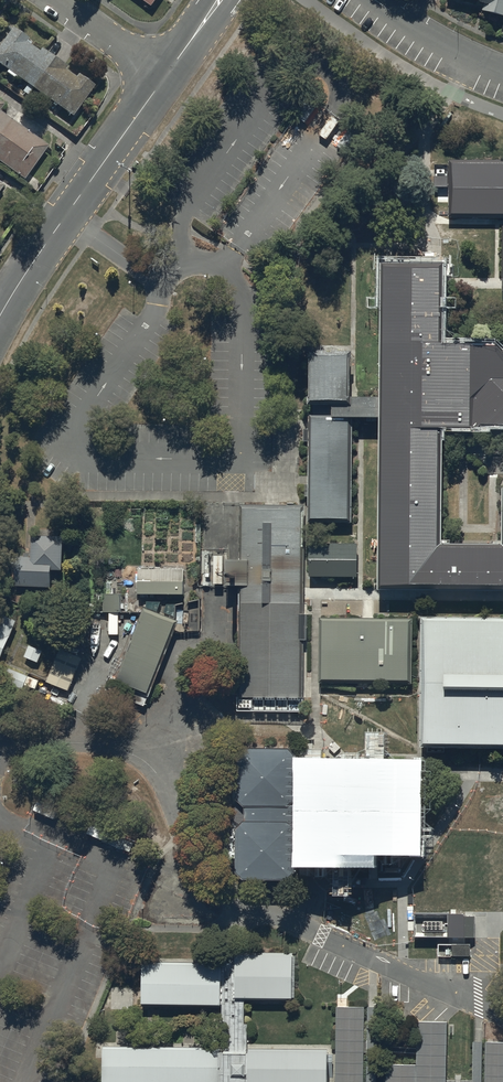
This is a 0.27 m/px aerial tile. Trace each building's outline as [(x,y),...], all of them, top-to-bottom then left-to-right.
[(484,4),(482,11),(502,16),(502,0),(471,0),(484,4)] [(13,28),(0,47),(0,63),(9,70),(7,74),(17,81),(18,79),(74,117),(94,86),(78,75),(76,77),(66,70),(67,68),(41,50),(40,51),(27,42),(29,39),(13,28)] [(24,180),(48,146),(0,112),(0,163),(24,180)] [(450,162),(449,218),(502,218),(502,162),(450,162)] [(379,426),(377,588),(377,591),(502,592),(502,490),(502,545),(441,545),(442,430),(477,430),(480,426),(502,426),(502,353),(494,346),(443,345),(443,289),(443,278),(443,277),(443,265),(441,265),(429,264),(380,264),(379,398),(379,426)] [(497,278),(443,278),(443,289),(502,289),(502,278),(497,278)] [(379,426),(379,398),(351,397),(352,351),(308,351),(308,407),(331,407),(331,415),(308,415),(307,524),(351,524),(352,425),(362,425),(379,426)] [(304,506),(240,506),(239,562),(227,562),(227,587),(239,587),(238,698),(302,699),(303,641),(306,641),(307,615),(304,615),(304,600),(304,597),(304,588),(304,506)] [(64,538),(32,536),(31,554),(22,554),(17,554),(16,586),(51,588),(52,571),(62,571),(64,538)] [(309,544),(308,578),(358,578),(358,544),(309,544)] [(184,570),(139,570),(139,595),(184,595),(184,570)] [(304,588),(304,597),(304,600),(315,600),(361,601),(363,621),(369,621),(375,621),(373,601),(502,602),(502,592),(377,591),(377,588),(361,588),(305,588),(304,588)] [(121,595),(104,595),(104,613),(121,613),(121,595)] [(179,622),(145,609),(115,684),(149,698),(179,622)] [(17,621),(0,614),(0,662),(17,621)] [(421,619),(420,749),(502,750),(502,619),(421,619)] [(363,621),(321,621),(320,686),(413,687),(413,622),(375,621),(369,621),(363,621)] [(43,652),(29,646),(28,650),(24,658),(38,663),(43,652)] [(47,680),(46,683),(69,692),(82,659),(75,656),(60,650),(47,680)] [(28,677),(4,667),(0,677),(0,681),(23,690),(28,677)] [(288,750),(245,749),(237,757),(236,801),(244,810),(244,822),(236,830),(236,875),(242,882),(288,882),(295,874),(295,857),(304,854),(314,863),(362,864),(369,855),(370,852),(403,852),(415,842),(415,777),(404,765),(341,765),(329,776),(329,793),(316,793),(295,793),(295,757),(288,750)] [(465,917),(464,917),(464,938),(469,938),(474,938),(474,917),(465,917)] [(470,945),(452,945),(452,957),(470,957),(470,945)] [(147,963),(147,1008),(221,1008),(221,1050),(105,1050),(105,1060),(105,1081),(329,1081),(329,1042),(246,1042),(246,1004),(239,1004),(239,955),(233,955),(229,955),(222,955),(222,964),(147,963)] [(293,955),(239,955),(239,1004),(246,1004),(293,1004),(293,955)] [(336,1008),(336,1045),(335,1081),(363,1081),(364,1009),(336,1008)] [(386,1066),(386,1081),(446,1081),(447,1024),(417,1023),(416,1067),(386,1066)] [(485,1043),(484,1081),(502,1081),(502,1044),(485,1043)]
